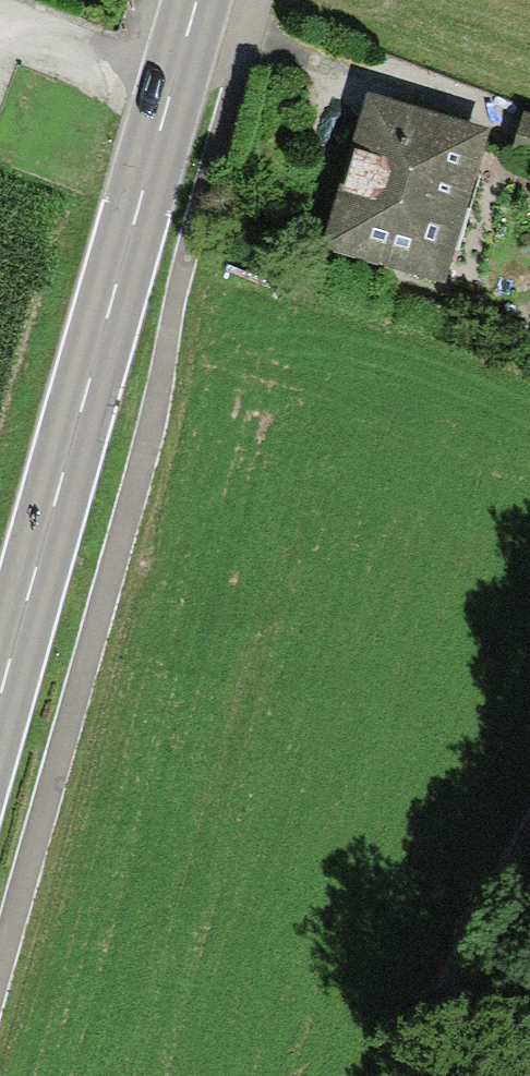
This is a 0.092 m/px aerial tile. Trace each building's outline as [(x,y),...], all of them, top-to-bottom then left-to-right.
[(483,150),(365,115),(322,259),(440,294),(483,150)] [(517,124),(505,166),(529,173),(529,128),(517,124)]
